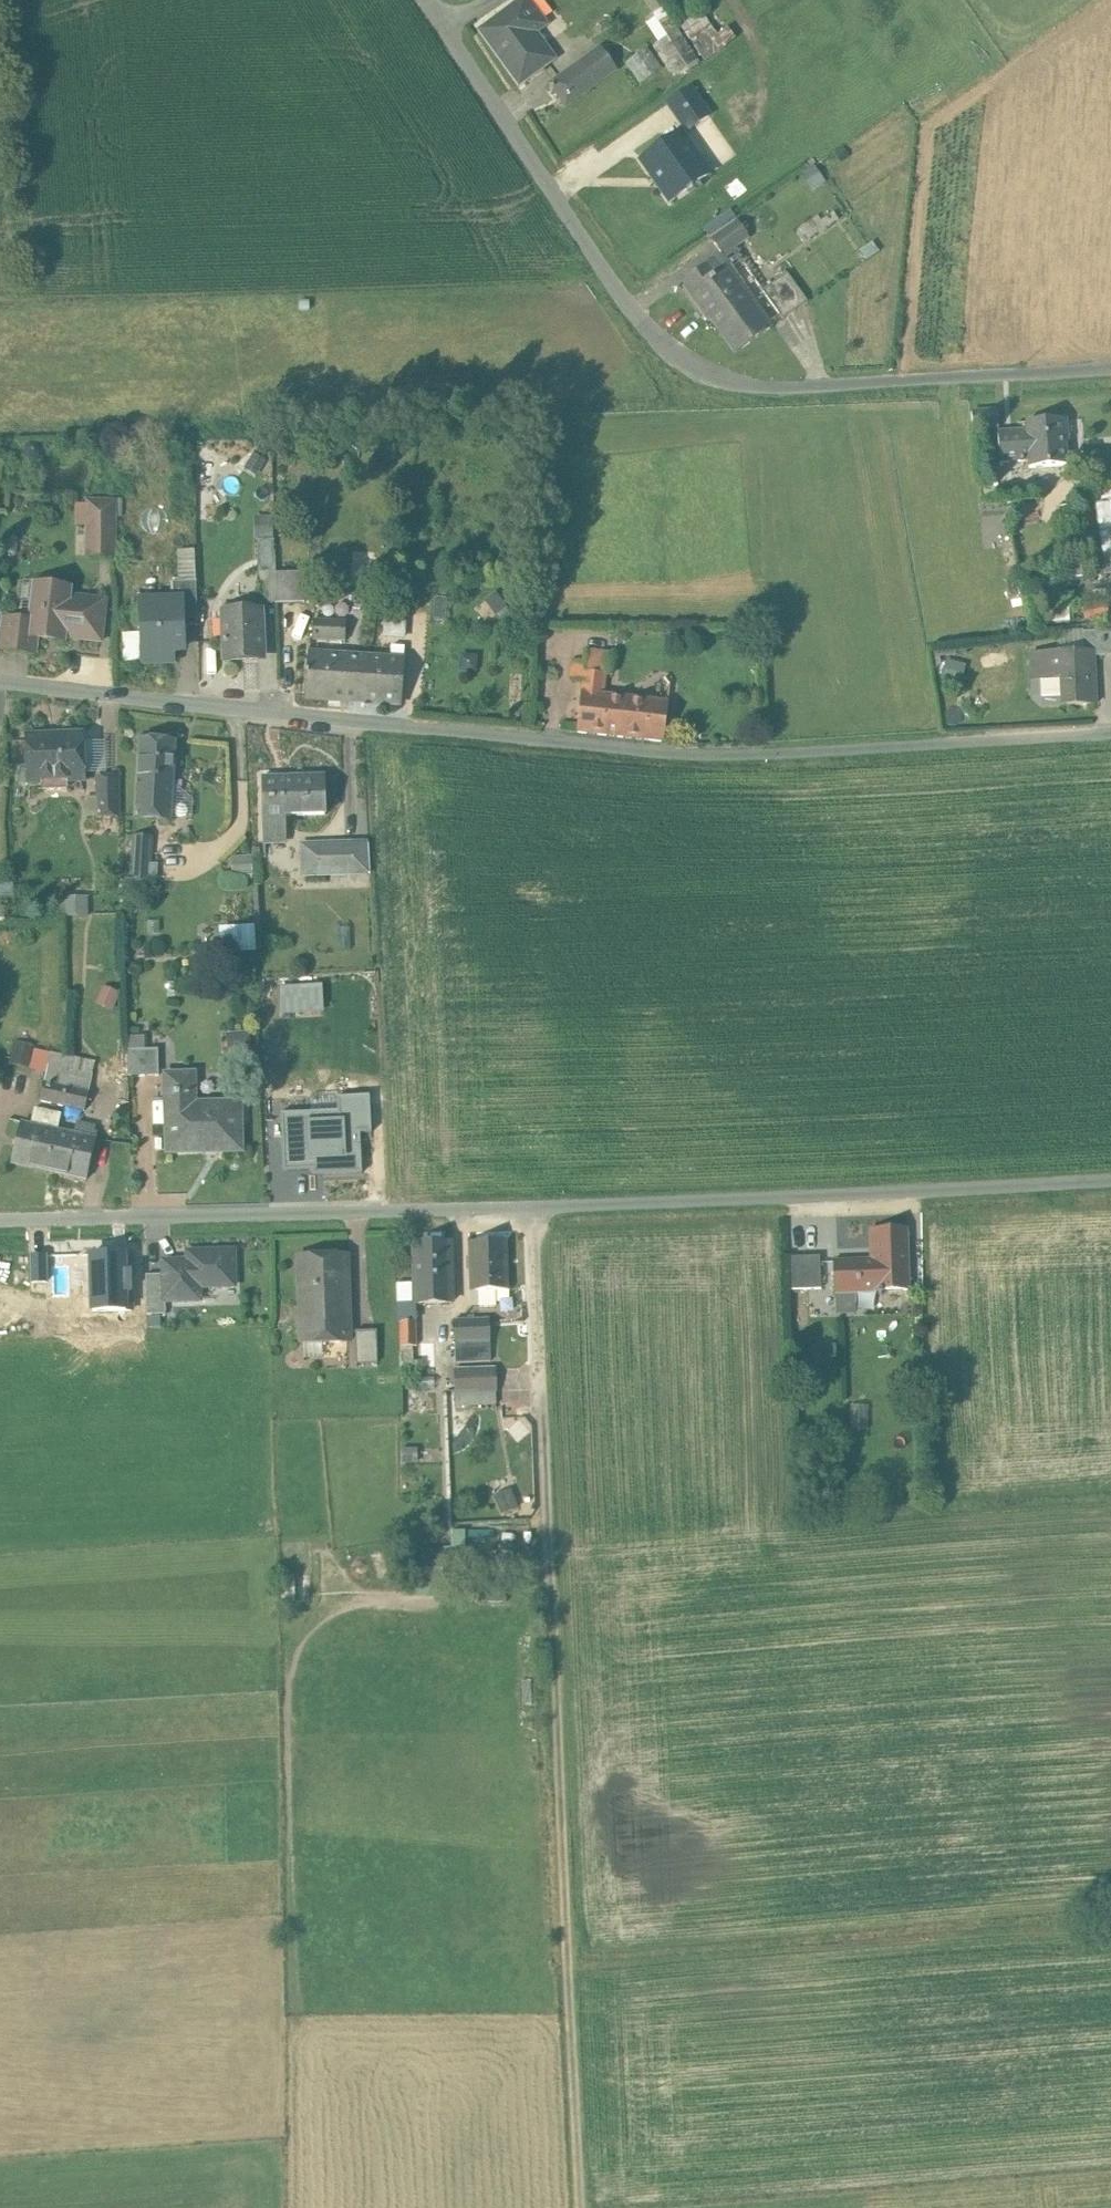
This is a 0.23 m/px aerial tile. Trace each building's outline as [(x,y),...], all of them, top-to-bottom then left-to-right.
[(481,30),(520,83),(554,58),(535,32),(546,24),(528,0),(520,0),(481,30)] [(692,39),(712,22),(703,11),(682,27),(692,39)] [(674,27),(656,37),(680,74),(698,63),(674,27)] [(648,46),(626,62),(641,84),(663,68),(648,46)] [(600,48),(553,82),(550,84),(552,86),(551,87),(552,89),(554,88),(566,106),(616,70),(600,48)] [(690,88),(669,103),(688,131),(710,115),(690,88)] [(680,132),(642,160),(670,202),(710,174),(680,132)] [(738,222),(712,240),(723,254),(748,237),(738,222)] [(752,307),(717,257),(682,282),(708,319),(711,317),(736,352),(774,326),(758,303),(752,307)] [(787,273),(762,291),(783,319),(808,301),(787,273)] [(1064,418),(1026,422),(1027,430),(1030,460),(1031,469),(1066,466),(1064,441),(1066,441),(1064,418)] [(996,428),(983,428),(984,448),(997,447),(996,428)] [(1027,430),(998,433),(1001,462),(1030,460),(1027,430)] [(1094,504),(1102,570),(1110,569),(1110,502),(1094,504)] [(114,518),(88,518),(88,555),(114,555),(114,518)] [(260,604),(277,603),(276,573),(275,539),(258,539),(260,604)] [(276,573),(277,603),(303,603),(302,572),(276,573)] [(197,581),(173,582),(174,600),(184,600),(185,626),(198,625),(197,581)] [(70,588),(35,584),(31,621),(29,637),(37,638),(64,641),(64,636),(100,640),(105,601),(69,597),(70,588)] [(315,591),(313,622),(342,624),(341,642),(360,643),(362,611),(360,611),(361,594),(315,591)] [(174,600),(140,602),(142,661),(174,660),(174,647),(185,647),(185,626),(184,600),(174,600)] [(262,611),(222,612),(224,659),(258,658),(258,642),(264,642),(262,611)] [(31,621),(4,618),(0,649),(35,653),(37,638),(29,637),(31,621)] [(312,640),(341,642),(342,624),(313,622),(312,640)] [(1083,631),(1084,651),(1093,651),(1093,656),(1110,655),(1110,630),(1083,631)] [(617,653),(586,650),(585,662),(584,671),(603,673),(614,675),(617,653)] [(1084,651),(1031,654),(1033,697),(1042,705),(1063,704),(1063,706),(1095,704),(1093,656),(1093,651),(1084,651)] [(339,656),(308,654),(305,697),(336,700),(339,656)] [(400,660),(339,656),(336,700),(397,704),(400,660)] [(626,696),(601,694),(603,673),(584,671),(585,662),(573,660),(571,679),(583,680),(577,732),(622,736),(626,696)] [(666,701),(626,696),(622,736),(662,741),(666,701)] [(83,734),(26,736),(28,782),(85,780),(83,734)] [(176,741),(140,738),(136,797),(172,800),(176,741)] [(324,775),(262,776),(263,845),(287,844),(287,817),(324,816),(324,775)] [(118,776),(98,777),(98,816),(118,815),(118,776)] [(172,800),(136,797),(135,819),(171,821),(172,800)] [(153,837),(134,836),(131,881),(159,882),(160,865),(151,865),(153,837)] [(369,841),(300,843),(301,877),(369,875),(369,841)] [(87,899),(59,899),(59,917),(87,917),(87,899)] [(254,925),(219,926),(220,953),(255,951),(254,925)] [(121,993),(103,986),(96,1003),(113,1010),(121,993)] [(319,988),(282,989),(282,1010),(320,1009),(319,988)] [(9,1062),(57,1078),(62,1061),(76,1066),(78,1059),(17,1038),(9,1062)] [(158,1050),(128,1050),(129,1076),(159,1075),(158,1050)] [(93,1074),(68,1068),(64,1086),(59,1085),(58,1105),(84,1111),(93,1074)] [(194,1075),(165,1076),(167,1154),(240,1152),(239,1121),(230,1121),(230,1104),(194,1105),(194,1075)] [(59,1085),(45,1082),(41,1101),(58,1105),(59,1085)] [(338,1109),(280,1113),(283,1170),(314,1169),(314,1175),(362,1172),(359,1133),(373,1132),(371,1095),(337,1097),(338,1109)] [(57,1130),(20,1121),(10,1164),(47,1172),(57,1130)] [(96,1139),(57,1130),(47,1172),(86,1181),(96,1139)] [(907,1228),(872,1229),(873,1261),(849,1261),(850,1290),(908,1289),(907,1228)] [(505,1241),(470,1242),(471,1290),(472,1306),(496,1305),(495,1290),(507,1289),(505,1241)] [(450,1243),(414,1244),(415,1280),(400,1280),(401,1301),(417,1301),(451,1300),(450,1243)] [(234,1250),(196,1251),(196,1260),(163,1261),(163,1274),(164,1301),(165,1301),(200,1300),(200,1286),(234,1286),(234,1250)] [(95,1254),(96,1307),(133,1306),(132,1291),(129,1291),(129,1277),(124,1277),(124,1268),(115,1268),(115,1262),(128,1262),(128,1253),(95,1254)] [(345,1255),(299,1256),(302,1342),(348,1342),(345,1255)] [(821,1255),(790,1256),(791,1287),(822,1286),(821,1255)] [(850,1290),(849,1261),(836,1261),(836,1291),(850,1290)] [(163,1274),(146,1275),(147,1314),(166,1314),(165,1301),(164,1301),(163,1274)] [(417,1301),(401,1301),(400,1280),(396,1280),(397,1322),(401,1322),(417,1321),(417,1301)] [(487,1320),(453,1321),(454,1361),(489,1360),(487,1320)] [(417,1345),(417,1321),(401,1322),(401,1345),(417,1345)] [(376,1330),(355,1331),(356,1363),(377,1363),(376,1330)] [(421,1365),(436,1364),(435,1342),(420,1343),(421,1365)] [(495,1368),(454,1369),(455,1392),(495,1391),(496,1390),(495,1368)] [(397,1382),(397,1371),(377,1371),(378,1383),(397,1382)] [(455,1392),(455,1405),(496,1403),(495,1391),(455,1392)] [(511,1490),(495,1497),(501,1513),(517,1506),(511,1490)]
